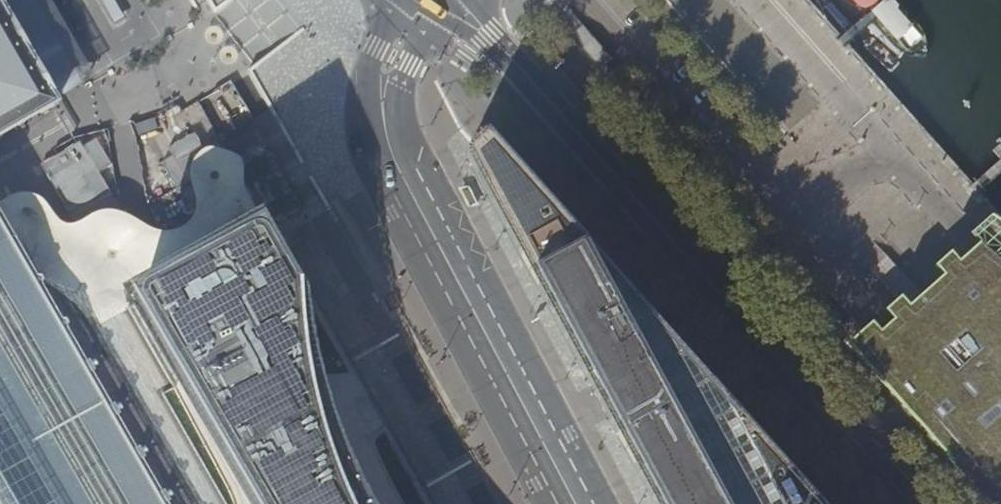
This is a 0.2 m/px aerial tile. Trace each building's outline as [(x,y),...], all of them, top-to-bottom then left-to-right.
[(4,137),(21,128),(28,124),(59,107),(57,103),(59,102),(76,93),(95,81),(49,0),(0,0),(0,140),(4,137)] [(114,24),(125,18),(114,0),(101,0),(114,24)] [(844,0),(812,0),(854,48),(862,48),(871,40),(872,33),(844,0)] [(486,129),(466,147),(465,155),(465,158),(475,176),(495,214),(521,261),(545,305),(578,366),(625,452),(653,503),(820,503),(800,481),(757,433),(711,381),(664,329),(630,291),(586,242),(549,200),(498,143),(486,129)] [(90,142),(81,147),(61,158),(52,164),(83,218),(91,214),(121,197),(90,142)] [(0,201),(0,213),(33,271),(86,312),(94,328),(273,233),(246,188),(244,179),(244,171),(243,164),(241,158),(237,154),(230,151),(221,147),(211,145),(200,149),(194,156),(191,164),(190,171),(193,183),(196,195),(197,202),(196,210),(192,217),(187,221),(181,225),(175,227),(167,228),(158,227),(148,223),(136,216),(125,211),(118,208),(109,207),(99,209),(91,212),(83,218),(72,222),(62,220),(56,213),(50,204),(44,197),(36,193),(27,191),(19,191),(10,194),(0,201)] [(33,271),(0,213),(0,503),(170,503),(33,271)] [(844,339),(869,368),(897,400),(937,446),(981,494),(990,503),(1000,503),(1000,222),(977,240),(955,256),(948,247),(932,259),(940,269),(905,300),(897,291),(881,304),(890,314),(875,326),(867,317),(844,339)] [(273,233),(130,305),(180,392),(167,397),(229,503),(416,503),(273,233)]
